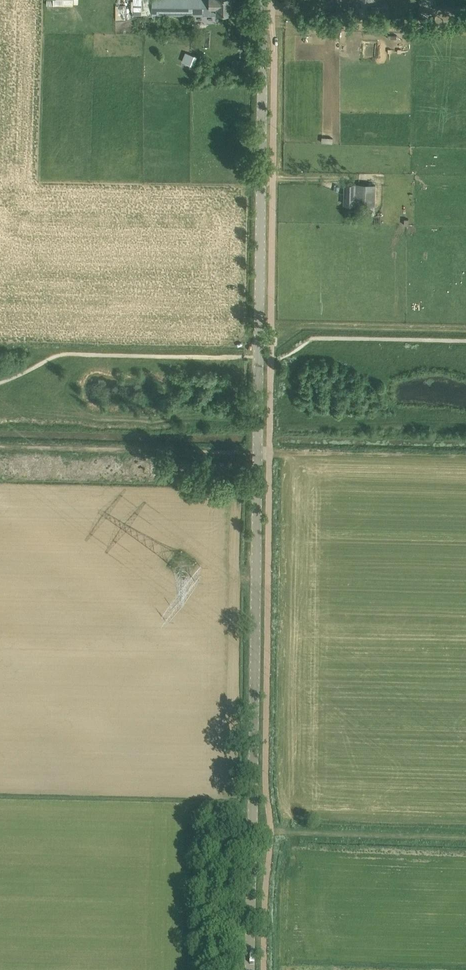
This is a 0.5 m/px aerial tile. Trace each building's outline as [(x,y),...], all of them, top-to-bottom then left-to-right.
[(133,13),(152,13),(153,0),(133,0),(133,13)] [(152,13),(217,14),(217,12),(231,12),(231,0),(153,0),(152,13)] [(387,5),(372,5),(371,14),(387,14),(387,5)] [(184,58),(193,67),(199,60),(190,51),(184,58)] [(355,205),(368,205),(368,184),(355,184),(345,184),(345,204),(355,204),(355,205)]
